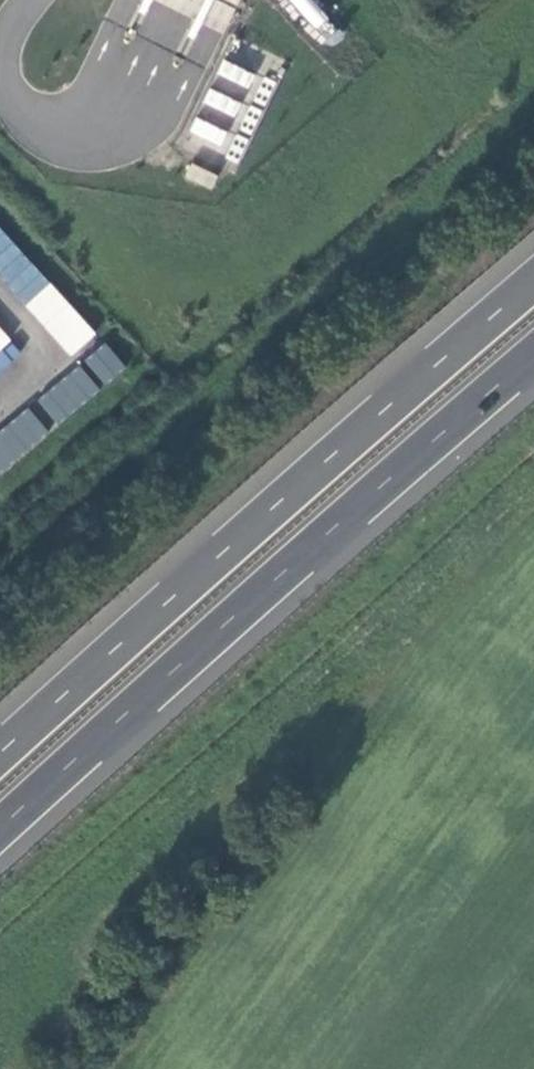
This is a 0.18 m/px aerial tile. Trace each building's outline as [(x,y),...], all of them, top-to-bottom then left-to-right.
[(95,336),(0,229),(0,277),(71,357),(95,336)] [(19,347),(0,327),(0,364),(19,347)] [(37,400),(56,422),(98,388),(79,366),(37,400)] [(0,430),(0,472),(48,432),(27,407),(0,430)]
